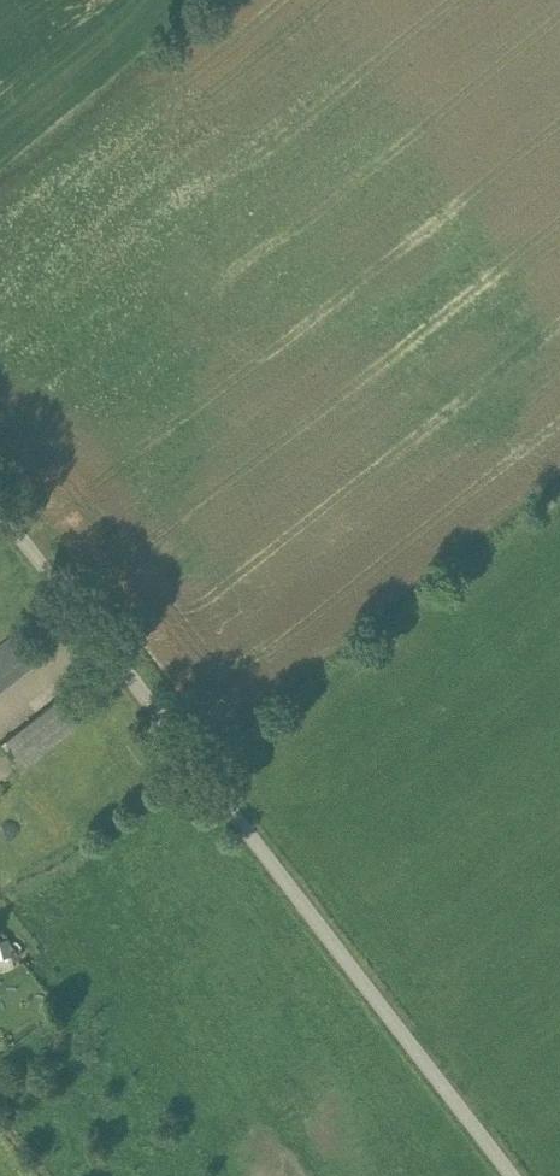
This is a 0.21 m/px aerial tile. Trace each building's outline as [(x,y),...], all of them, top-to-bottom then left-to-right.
[(0,656),(0,694),(43,659),(24,637),(0,656)] [(62,699),(5,743),(24,768),(81,724),(62,699)] [(0,936),(0,955),(15,947),(7,932),(0,936)]
